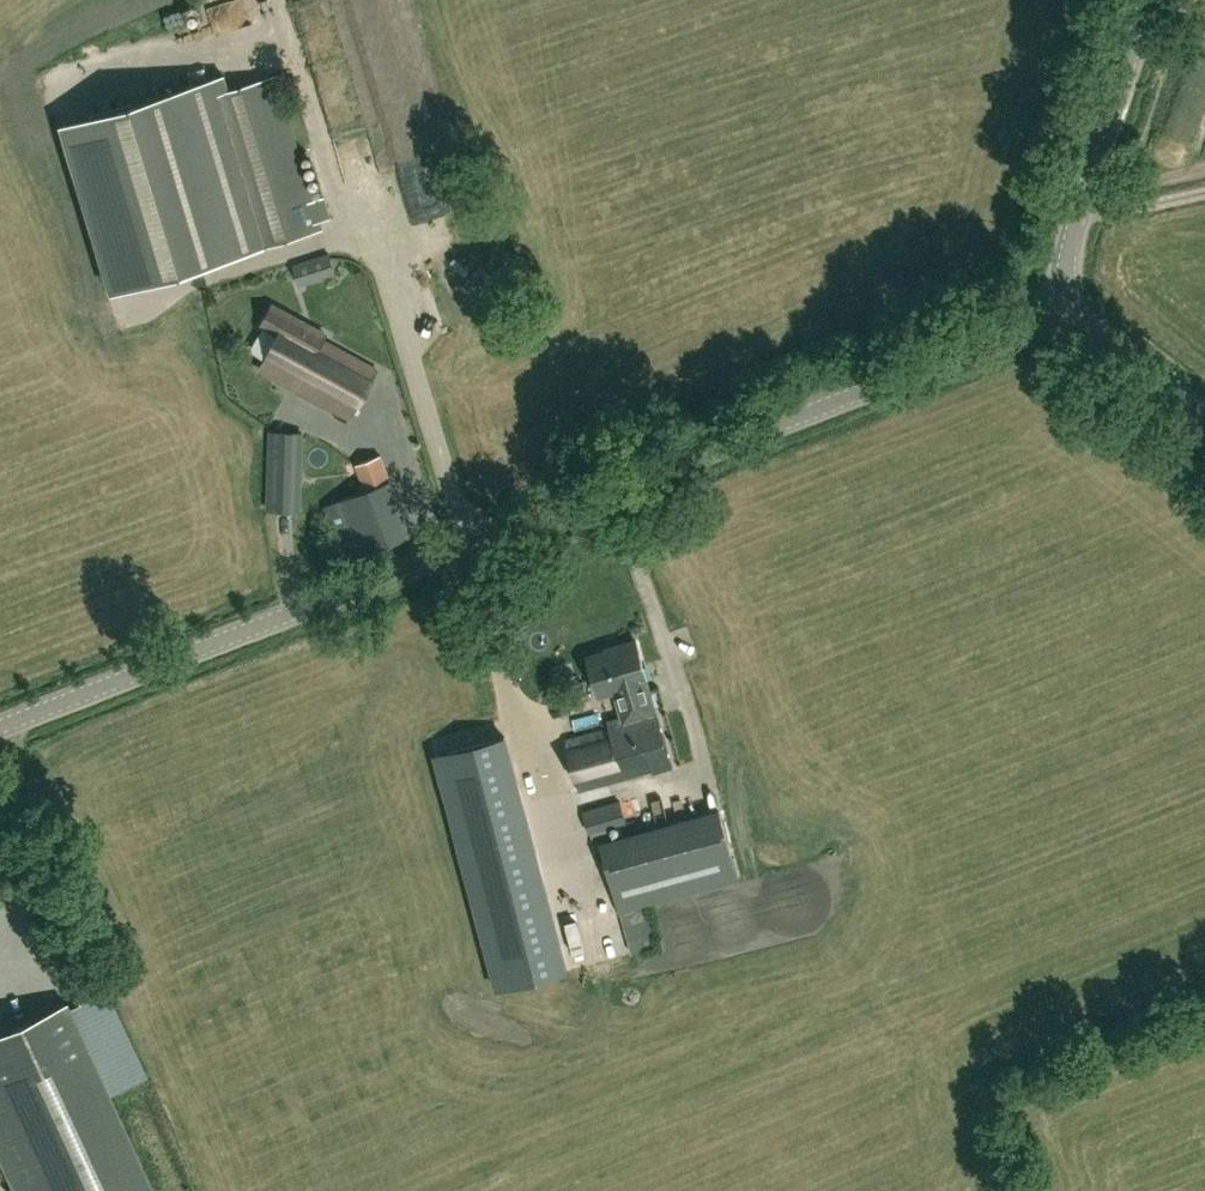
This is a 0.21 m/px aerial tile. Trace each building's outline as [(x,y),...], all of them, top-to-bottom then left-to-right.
[(233,38),(259,26),(254,14),(227,26),(233,38)] [(324,196),(313,199),(276,76),(230,89),(226,74),(64,122),(114,289),(322,227),(320,220),(330,217),(324,196)] [(300,286),(337,274),(329,251),(293,262),(300,286)] [(350,417),(376,369),(322,339),(325,333),(273,303),(262,322),(280,332),(261,367),(350,417)] [(300,509),(303,432),(271,431),(269,508),(300,509)] [(345,558),(410,535),(381,454),(357,463),(367,489),(325,504),(345,558)] [(618,647),(588,655),(599,695),(617,690),(620,699),(624,714),(607,719),(609,725),(565,738),(579,789),(654,769),(654,771),(673,766),(657,707),(654,708),(647,682),(648,682),(637,640),(617,645),(618,647)] [(569,970),(507,734),(433,753),(460,853),(496,989),(569,970)] [(588,832),(627,822),(622,800),(582,810),(588,832)] [(620,910),(738,878),(719,810),(602,842),(620,910)] [(648,918),(645,906),(620,913),(623,925),(648,918)] [(628,940),(631,952),(656,946),(653,934),(628,940)] [(65,1003),(0,1034),(0,1159),(15,1190),(152,1190),(65,1003)]
